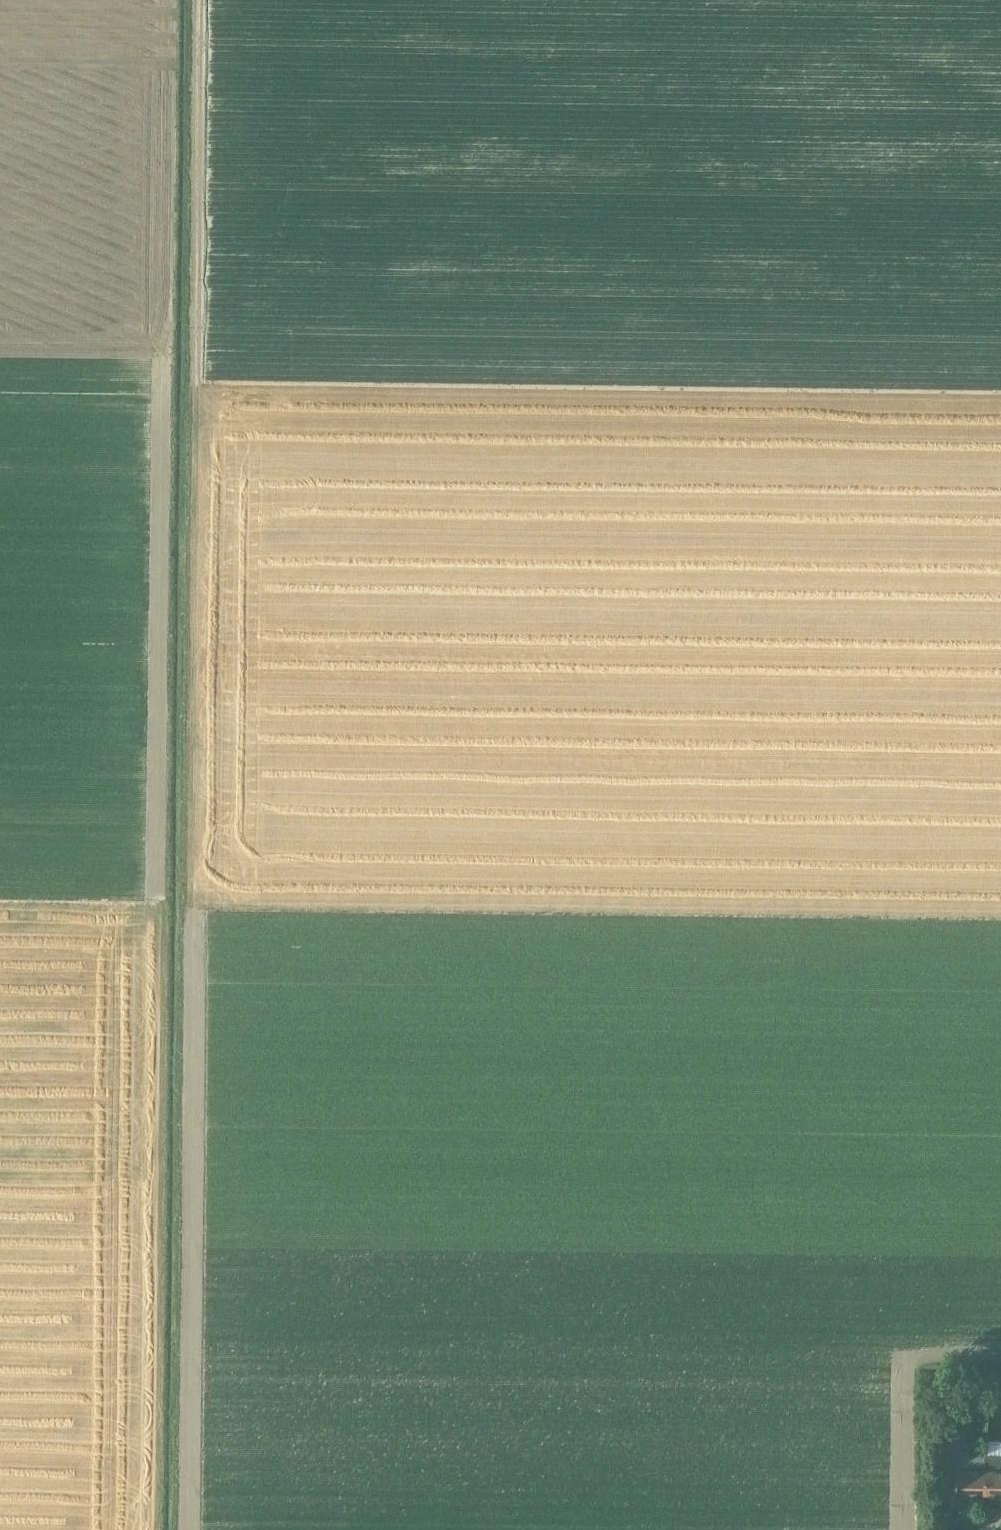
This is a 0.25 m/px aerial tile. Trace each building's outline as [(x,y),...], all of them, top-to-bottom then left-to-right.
[(986,1453),(967,1452),(967,1441),(943,1441),(943,1460),(955,1460),(955,1493),(985,1493),(986,1453)] [(985,1493),(999,1493),(999,1498),(1000,1498),(1000,1453),(986,1453),(985,1493)]
